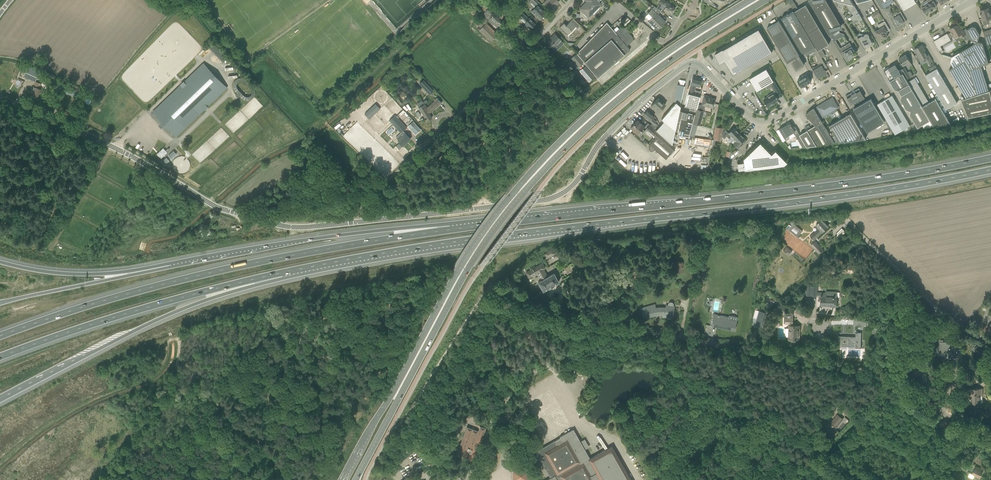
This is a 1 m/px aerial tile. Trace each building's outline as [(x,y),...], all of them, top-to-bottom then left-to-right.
[(557,0),(546,0),(543,3),(550,10),(558,2),(557,0)] [(596,0),(589,0),(588,1),(588,0),(580,9),(589,18),(601,5),(596,0)] [(668,3),(663,0),(661,0),(659,3),(663,5),(661,8),(668,12),(669,11),(672,13),(675,8),(672,6),(672,5),(668,3)] [(842,25),(827,0),(809,0),(829,35),(830,35),(838,30),(842,25)] [(847,3),(851,0),(836,0),(838,4),(839,4),(838,7),(839,8),(841,8),(842,8),(843,5),(847,3)] [(859,21),(862,19),(851,0),(847,3),(853,15),(850,17),(852,21),(848,23),(850,26),(852,25),(854,24),(859,21)] [(915,0),(899,0),(904,9),(904,8),(915,2),(916,2),(915,0)] [(927,0),(923,3),(923,4),(923,5),(921,6),(921,7),(923,10),(924,11),(925,13),(930,10),(930,11),(933,9),(933,8),(936,6),(933,1),(932,0),(927,0)] [(796,4),(795,4),(794,2),(790,4),(794,10),(807,33),(819,26),(806,4),(798,9),(797,7),(796,4)] [(541,17),(545,14),(537,5),(531,11),(535,15),(536,16),(536,17),(539,20),(540,19),(541,19),(541,18),(541,17)] [(658,14),(661,11),(654,6),(648,13),(652,17),(648,22),(656,29),(657,29),(659,27),(660,28),(664,23),(664,20),(658,14)] [(987,8),(986,7),(982,8),(983,9),(980,10),(981,12),(980,12),(980,13),(981,13),(982,17),(981,17),(984,25),(989,23),(988,21),(990,20),(990,17),(988,8),(987,8)] [(488,9),(483,13),(488,19),(493,15),(488,9)] [(817,49),(807,33),(794,10),(781,18),(801,51),(808,55),(809,54),(817,49)] [(523,13),(520,11),(516,15),(519,17),(518,17),(524,23),(523,23),(527,27),(528,26),(530,28),(534,24),(528,18),(523,13)] [(906,21),(900,11),(897,13),(896,16),(894,15),(889,18),(896,30),(899,31),(904,28),(902,25),(903,23),(906,21)] [(502,23),(498,20),(493,15),(488,20),(497,28),(502,23)] [(579,25),(576,22),(573,19),(566,25),(564,23),(559,28),(567,36),(575,27),(577,28),(579,25)] [(797,69),(804,64),(779,21),(767,28),(787,62),(791,60),(797,69)] [(886,30),(889,28),(885,21),(878,25),(880,28),(875,31),(878,37),(880,36),(882,39),(883,39),(884,39),(886,38),(887,37),(887,36),(885,33),(887,32),(886,30)] [(487,23),(479,31),(487,38),(491,42),(495,37),(498,34),(487,23)] [(620,28),(615,32),(606,23),(576,53),(584,62),(597,78),(608,69),(626,53),(630,50),(626,46),(632,41),(632,38),(624,28),(622,29),(620,28)] [(947,33),(933,41),(939,51),(942,49),(940,46),(951,40),(950,38),(954,36),(955,38),(958,36),(960,38),(965,35),(966,35),(963,30),(959,24),(957,25),(956,24),(949,28),(951,32),(947,34),(947,33)] [(821,48),(829,44),(819,26),(807,33),(817,49),(822,58),(825,55),(824,53),(823,51),(821,48)] [(974,26),(973,26),(972,26),(971,26),(971,27),(967,29),(966,28),(963,30),(966,35),(965,35),(971,45),(952,56),(951,62),(954,67),(949,69),(966,98),(977,94),(989,90),(987,84),(981,65),(989,63),(982,42),(978,41),(980,34),(976,28),(975,27),(974,26)] [(720,51),(715,54),(718,60),(720,63),(723,61),(725,61),(733,75),(771,52),(772,52),(772,51),(759,29),(723,50),(723,49),(722,50),(720,51)] [(555,45),(560,39),(554,33),(552,36),(553,37),(547,43),(553,49),(556,45),(555,45)] [(865,34),(860,33),(856,35),(864,48),(865,48),(864,48),(867,46),(867,45),(870,46),(871,46),(872,46),(872,45),(873,45),(873,44),(873,43),(873,42),(870,37),(869,37),(869,36),(869,35),(869,34),(868,34),(867,33),(866,33),(865,34)] [(849,43),(840,48),(836,40),(833,41),(842,57),(844,56),(847,60),(853,57),(852,55),(854,54),(853,53),(855,52),(849,43)] [(917,47),(914,49),(917,54),(914,55),(918,61),(920,60),(921,60),(923,59),(924,61),(927,59),(926,57),(929,55),(927,51),(926,51),(922,45),(919,46),(918,46),(917,47)] [(828,68),(822,58),(817,49),(809,54),(809,56),(816,55),(818,65),(816,66),(813,67),(813,68),(812,68),(813,71),(814,73),(814,72),(817,78),(823,74),(823,73),(826,72),(825,69),(828,68)] [(578,67),(583,62),(576,54),(571,58),(578,67)] [(908,66),(912,64),(906,54),(902,56),(901,56),(900,57),(900,58),(899,58),(903,66),(907,63),(908,66)] [(227,87),(204,63),(153,112),(176,136),(227,87)] [(899,69),(898,69),(895,64),(888,68),(888,67),(884,69),(885,70),(884,71),(890,81),(903,73),(900,69),(899,70),(899,69)] [(586,75),(584,76),(589,82),(594,77),(585,66),(581,69),(586,75)] [(904,67),(900,69),(903,73),(906,79),(910,76),(904,67)] [(28,68),(24,77),(31,80),(35,71),(28,68)] [(757,91),(774,81),(767,68),(749,78),(757,91)] [(957,102),(939,72),(937,68),(926,75),(946,109),(957,102)] [(810,73),(798,80),(802,87),(805,85),(805,86),(808,84),(808,83),(811,82),(810,79),(812,77),(810,73)] [(909,84),(906,79),(903,73),(890,81),(894,89),(898,90),(909,84)] [(236,77),(232,91),(236,92),(235,97),(252,101),(254,91),(241,87),(243,79),(236,77)] [(692,77),(688,93),(693,95),(693,93),(695,86),(699,87),(701,80),(692,77)] [(429,94),(433,90),(423,80),(420,84),(429,94)] [(774,81),(770,83),(776,92),(780,90),(774,81)] [(39,89),(41,84),(36,82),(33,89),(32,88),(30,92),(39,96),(40,93),(43,95),(45,92),(43,91),(43,90),(39,89)] [(901,95),(912,89),(909,84),(898,90),(901,95)] [(66,85),(64,91),(79,98),(82,93),(66,85)] [(864,97),(859,88),(846,96),(851,105),(852,104),(864,97)] [(911,110),(921,104),(912,89),(901,95),(900,99),(907,109),(911,110)] [(989,90),(977,94),(966,98),(961,99),(968,117),(990,112),(990,90),(989,90)] [(693,95),(688,93),(685,105),(696,108),(700,97),(693,95)] [(768,97),(764,99),(766,102),(765,103),(766,103),(768,107),(777,102),(776,100),(778,99),(777,97),(777,96),(775,93),(771,95),(771,94),(767,96),(768,97)] [(709,96),(704,95),(704,96),(701,105),(712,109),(715,99),(709,97),(709,96)] [(910,126),(895,100),(892,95),(877,104),(895,134),(905,129),(907,127),(910,126)] [(823,117),(838,107),(832,97),(826,101),(825,101),(823,102),(823,103),(817,107),(823,117)] [(871,98),(866,101),(864,97),(852,104),(855,108),(853,109),(858,117),(876,107),(871,98)] [(431,111),(441,102),(437,98),(427,107),(425,104),(424,104),(419,107),(425,118),(425,119),(426,119),(427,121),(432,118),(428,112),(431,111)] [(659,112),(665,105),(658,98),(651,106),(659,112)] [(950,123),(938,103),(935,98),(922,106),(930,120),(934,126),(950,123)] [(675,131),(680,106),(676,102),(661,119),(663,121),(675,131)] [(930,120),(922,106),(921,104),(911,110),(910,114),(917,128),(930,120)] [(867,132),(885,122),(876,107),(858,117),(867,132)] [(807,130),(800,134),(801,137),(807,146),(816,145),(835,143),(831,137),(822,120),(814,108),(811,110),(811,111),(810,112),(810,111),(806,114),(816,125),(807,130)] [(704,111),(696,109),(692,124),(700,126),(704,111)] [(647,110),(643,115),(646,118),(652,123),(650,125),(655,129),(658,125),(656,123),(657,122),(652,118),(654,116),(651,113),(647,110)] [(679,121),(676,134),(688,136),(694,113),(682,110),(679,110),(677,121),(679,121)] [(866,139),(853,117),(851,113),(829,125),(839,142),(866,139)] [(395,115),(389,121),(393,124),(401,133),(400,133),(396,138),(398,140),(403,146),(410,139),(405,133),(403,131),(407,128),(398,119),(395,115)] [(644,127),(637,120),(630,128),(638,134),(644,127)] [(659,126),(655,130),(659,133),(672,144),(675,131),(663,121),(659,126)] [(413,122),(408,126),(416,134),(421,129),(413,122)] [(790,122),(779,129),(782,133),(785,139),(786,140),(789,138),(788,136),(793,132),(795,135),(796,134),(799,133),(795,127),(793,128),(793,127),(790,122)] [(644,127),(654,135),(655,137),(659,133),(655,130),(650,125),(647,123),(644,127)] [(720,140),(722,128),(716,127),(714,139),(720,140)] [(731,142),(734,139),(739,134),(734,128),(726,135),(729,139),(728,139),(728,141),(730,142),(731,142)] [(666,159),(675,147),(672,144),(659,133),(655,137),(649,144),(650,145),(650,146),(650,147),(650,148),(650,149),(651,149),(652,149),(653,149),(654,149),(666,159)] [(739,144),(745,139),(739,134),(734,139),(736,141),(733,144),(737,148),(740,145),(739,144)] [(801,137),(798,139),(803,147),(807,146),(801,137)] [(743,162),(737,163),(737,167),(738,171),(744,170),(761,168),(765,167),(783,165),(786,162),(775,150),(774,150),(771,154),(767,150),(759,142),(748,154),(743,158),(743,162)] [(162,149),(156,155),(160,159),(166,153),(162,149)] [(814,240),(828,226),(822,219),(816,225),(819,228),(810,236),(814,240)] [(794,224),(795,222),(793,221),(790,221),(785,228),(797,237),(802,231),(794,224)] [(819,254),(823,250),(815,241),(811,245),(819,254)] [(789,255),(792,251),(786,246),(783,251),(784,251),(788,255),(789,255)] [(547,258),(555,254),(552,248),(543,253),(547,258)] [(681,272),(683,262),(676,261),(675,271),(681,272)] [(542,268),(544,267),(542,263),(535,267),(534,265),(530,268),(531,270),(526,273),(529,277),(536,273),(537,273),(541,280),(538,282),(539,283),(538,284),(540,286),(543,291),(548,288),(549,288),(550,289),(554,287),(553,286),(554,285),(553,285),(559,282),(556,277),(556,276),(555,274),(554,274),(554,273),(547,277),(542,268)] [(811,286),(811,295),(817,295),(821,295),(821,296),(821,305),(825,305),(830,305),(830,306),(836,306),(836,303),(837,303),(837,299),(836,299),(836,297),(837,292),(826,292),(826,293),(817,293),(817,286),(811,286)] [(674,305),(672,302),(670,302),(668,303),(668,305),(665,304),(665,307),(663,307),(661,307),(658,307),(656,307),(655,304),(641,307),(644,318),(650,316),(651,317),(651,316),(652,316),(657,315),(663,315),(663,317),(667,317),(667,316),(672,316),(672,319),(673,314),(674,314),(674,313),(673,313),(674,306),(673,306),(674,305)] [(755,310),(751,325),(761,328),(765,313),(755,310)] [(736,325),(737,318),(714,314),(712,326),(711,326),(717,327),(717,326),(727,328),(727,329),(735,330),(735,328),(736,328),(736,325)] [(792,324),(793,318),(784,318),(784,323),(785,323),(789,323),(789,326),(789,328),(786,328),(786,336),(789,336),(789,339),(795,340),(796,340),(796,339),(799,339),(799,326),(792,326),(792,324)] [(857,332),(856,332),(856,337),(838,336),(838,337),(841,337),(841,348),(841,346),(849,346),(855,346),(855,348),(861,348),(861,333),(857,332)] [(943,342),(943,340),(938,340),(938,350),(938,352),(948,352),(948,358),(955,358),(955,347),(960,347),(960,340),(954,340),(954,342),(943,342)] [(974,351),(973,351),(980,355),(984,357),(986,352),(983,350),(976,346),(975,348),(974,351)] [(928,363),(928,360),(925,360),(925,365),(916,365),(915,369),(909,369),(909,371),(909,376),(909,380),(909,381),(910,381),(911,381),(911,380),(916,380),(916,374),(922,374),(921,387),(926,387),(927,371),(925,371),(925,369),(931,369),(931,363),(928,363)] [(982,399),(982,389),(970,389),(970,392),(971,393),(971,397),(969,397),(969,398),(970,398),(970,399),(969,399),(969,404),(972,404),(972,403),(980,403),(980,402),(979,402),(979,399),(982,399)] [(835,428),(843,419),(838,414),(830,424),(831,424),(829,426),(832,428),(834,427),(835,428)] [(473,461),(486,428),(480,426),(478,431),(467,427),(456,455),(473,461)] [(612,446),(590,459),(584,448),(587,447),(584,441),(581,442),(573,429),(559,437),(560,438),(535,452),(550,478),(546,479),(631,479),(612,446)] [(954,477),(959,465),(955,463),(950,475),(954,477)] [(529,479),(529,470),(520,465),(512,470),(512,479),(528,479),(529,479)] [(978,479),(983,470),(975,466),(971,474),(974,476),(974,478),(978,479)]
